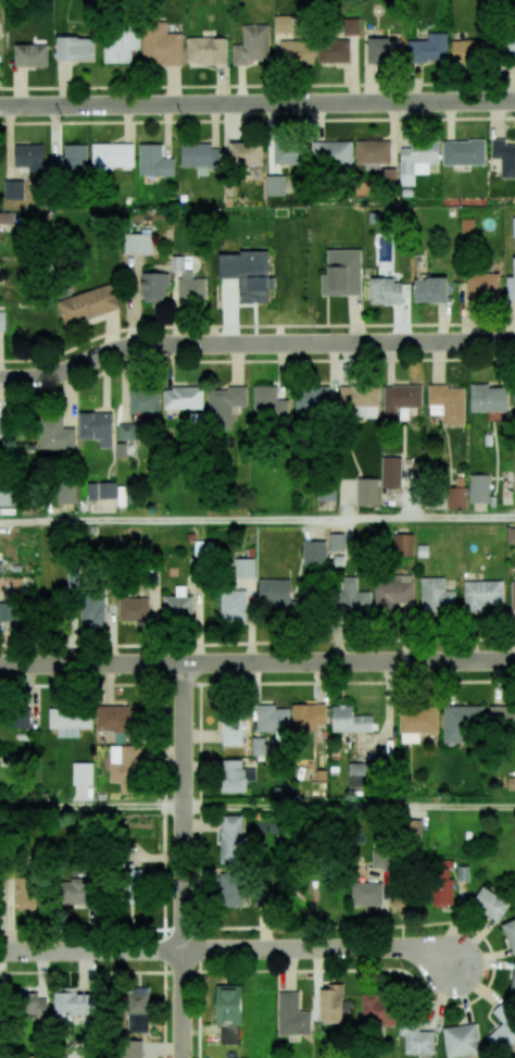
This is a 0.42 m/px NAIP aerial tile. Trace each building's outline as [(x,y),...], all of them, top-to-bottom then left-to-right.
[(292,33),(292,15),(273,16),(274,33),(292,33)] [(359,34),(359,18),(343,19),(344,35),(359,34)] [(182,65),(182,33),(166,33),(166,22),(143,22),(143,65),(182,65)] [(242,25),(242,44),(232,45),(232,64),(269,63),(268,25),(242,25)] [(105,63),(131,63),(132,49),(139,49),(140,30),(106,29),(105,63)] [(506,31),(505,60),(514,60),(514,31),(506,31)] [(407,40),(408,62),(447,61),(447,32),(427,33),(427,40),(407,40)] [(57,60),(94,61),(94,37),(57,37),(57,60)] [(226,64),(226,37),(186,38),(186,64),(226,64)] [(367,63),(401,63),(401,39),(368,38),(367,63)] [(451,41),(452,62),(490,60),(490,39),(451,41)] [(313,64),(313,41),(280,40),(279,63),(313,64)] [(349,63),(349,40),(318,40),(318,62),(349,63)] [(48,67),(48,44),(15,44),(15,67),(48,67)] [(389,164),(390,141),(356,140),(355,163),(364,164),(364,169),(379,170),(379,164),(389,164)] [(442,140),(442,165),(485,165),(485,140),(442,140)] [(504,145),(504,140),(491,140),(491,159),(501,159),(501,178),(514,178),(514,145),(504,145)] [(352,165),(352,141),(321,142),(322,166),(352,165)] [(262,164),(261,142),(229,143),(230,165),(262,164)] [(273,164),(303,165),(303,143),(273,142),(273,164)] [(196,166),(196,175),(209,175),(209,170),(220,170),(220,148),(211,149),(211,143),(180,144),(181,167),(196,166)] [(14,145),(14,167),(27,167),(27,172),(44,171),(44,144),(14,145)] [(133,169),(133,144),(92,144),(92,168),(133,169)] [(138,175),(173,176),(174,159),(162,158),(162,144),(139,144),(138,175)] [(400,186),(414,186),(414,174),(428,174),(428,164),(439,164),(439,144),(399,145),(400,186)] [(87,145),(64,145),(64,156),(49,157),(49,176),(87,176),(87,145)] [(396,183),(395,168),(380,169),(380,183),(396,183)] [(266,196),(284,196),(284,176),(266,176),(266,196)] [(4,200),(23,199),(23,180),(4,180),(4,200)] [(0,212),(0,223),(13,223),(13,213),(0,212)] [(461,233),(473,233),(473,219),(461,219),(461,233)] [(124,254),(151,254),(151,234),(124,234),(124,254)] [(361,295),(361,250),(327,249),(326,274),(321,274),(321,295),(361,295)] [(218,252),(219,279),(240,278),(240,302),(268,302),(268,289),(273,289),(273,277),(268,277),(268,252),(218,252)] [(514,302),(514,258),(513,258),(513,277),(506,277),(507,302),(514,302)] [(205,299),(205,279),(192,279),(192,272),(179,271),(178,299),(205,299)] [(168,290),(169,273),(142,273),(142,302),(163,302),(164,290),(168,290)] [(467,273),(466,299),(499,299),(499,273),(467,273)] [(370,278),(370,304),(402,304),(402,282),(394,283),(394,277),(370,278)] [(448,302),(447,277),(413,278),(414,303),(448,302)] [(64,326),(120,308),(112,283),(56,301),(64,326)] [(470,384),(470,412),(507,411),(507,387),(489,388),(489,384),(470,384)] [(422,408),(421,385),(383,385),(383,420),(408,420),(408,408),(422,408)] [(247,406),(247,386),(228,386),(228,389),(208,390),(209,430),(232,430),(231,414),(238,414),(238,406),(247,406)] [(277,386),(253,387),(254,419),(289,418),(288,400),(277,400),(277,386)] [(328,387),(296,386),(295,412),(328,413),(328,387)] [(340,386),(339,408),(352,408),(352,417),(377,417),(378,386),(340,386)] [(464,386),(428,387),(428,406),(431,405),(431,415),(443,415),(443,425),(465,425),(464,386)] [(203,410),(203,388),(164,387),(163,408),(203,410)] [(158,412),(158,389),(129,389),(129,413),(158,412)] [(78,413),(79,439),(99,438),(99,448),(112,448),(110,412),(78,413)] [(39,449),(75,449),(74,428),(62,428),(62,415),(38,415),(39,449)] [(134,423),(117,424),(118,440),(135,440),(134,423)] [(381,488),(401,488),(402,457),(381,456),(381,488)] [(489,503),(489,475),(469,475),(469,503),(489,503)] [(377,478),(357,478),(357,505),(378,505),(377,478)] [(116,498),(115,482),(87,482),(88,499),(116,498)] [(75,504),(75,484),(57,484),(57,504),(75,504)] [(466,508),(466,488),(447,488),(446,508),(466,508)] [(13,506),(14,490),(0,490),(0,506),(13,506)] [(507,528),(507,544),(514,544),(514,528),(507,528)] [(329,552),(351,552),(351,533),(329,533),(329,552)] [(413,534),(394,534),(393,556),(413,556),(413,534)] [(303,566),(326,565),(325,540),(302,541),(303,566)] [(239,570),(240,578),(254,577),(254,564),(247,564),(247,569),(239,570)] [(370,592),(357,592),(356,577),(338,578),(340,616),(370,615),(370,592)] [(421,611),(455,612),(455,591),(444,591),(445,578),(422,578),(421,611)] [(291,579),(258,580),(259,604),(275,604),(275,613),(292,613),(291,579)] [(503,581),(464,581),(464,612),(484,611),(483,605),(503,605),(503,581)] [(162,596),(163,619),(193,619),(193,596),(186,596),(186,586),(175,586),(175,596),(162,596)] [(247,591),(222,589),(220,618),(246,619),(247,591)] [(82,623),(104,624),(105,595),(82,595),(82,623)] [(119,621),(149,620),(148,597),(118,598),(119,621)] [(14,621),(14,603),(0,603),(0,621),(14,621)] [(289,709),(275,709),(275,705),(256,705),(257,733),(290,732),(289,709)] [(325,705),(293,705),(293,730),(317,730),(317,725),(325,725),(325,705)] [(332,706),(332,733),(373,732),(372,715),(353,715),(353,705),(332,706)] [(484,705),(443,706),(443,743),(465,742),(465,728),(484,728),(484,705)] [(490,730),(514,730),(514,705),(490,706),(490,730)] [(138,730),(139,707),(97,706),(97,729),(138,730)] [(57,738),(79,737),(79,729),(91,729),(91,708),(49,709),(49,729),(57,728),(57,738)] [(399,709),(400,743),(419,743),(419,733),(438,733),(437,708),(399,709)] [(29,712),(11,713),(12,728),(29,728),(29,712)] [(221,746),(242,745),(242,713),(221,713),(221,746)] [(109,783),(120,782),(120,792),(139,792),(139,746),(109,746),(109,783)] [(242,760),(220,760),(221,793),(246,792),(246,781),(255,781),(255,769),(242,769),(242,760)] [(72,785),(92,785),(92,763),(72,763),(72,785)] [(372,763),(348,763),(348,787),(372,787),(372,763)] [(244,815),(219,816),(220,864),(245,864),(244,815)] [(387,868),(387,848),(372,848),(372,868),(387,868)] [(452,908),(453,861),(434,861),(433,908),(452,908)] [(142,903),(142,869),(133,869),(133,864),(123,863),(122,902),(142,903)] [(220,906),(245,907),(246,875),(220,875),(220,906)] [(16,909),(36,910),(36,877),(17,877),(16,909)] [(60,880),(60,905),(90,905),(89,880),(60,880)] [(352,905),(382,905),(382,882),(352,882),(352,905)] [(471,906),(499,922),(510,903),(483,887),(471,906)] [(390,891),(390,910),(412,910),(412,891),(390,891)] [(501,924),(514,955),(514,919),(501,924)] [(241,986),(216,986),(215,1025),(220,1025),(220,1044),(240,1045),(241,986)] [(342,986),(318,986),(319,1024),(342,1023),(342,1009),(348,1009),(348,1001),(342,1001),(342,986)] [(128,1032),(150,1032),(148,987),(127,987),(128,1032)] [(93,1015),(93,994),(75,994),(75,988),(54,988),(54,1016),(93,1015)] [(17,993),(18,1014),(35,1014),(35,1018),(47,1018),(46,998),(38,999),(38,992),(17,993)] [(310,1035),(310,1012),(298,1011),(298,992),(278,992),(278,1035),(310,1035)] [(394,1025),(394,995),(362,994),(362,1025),(394,1025)] [(502,1023),(487,1037),(502,1053),(514,1041),(514,1013),(504,1001),(492,1012),(502,1023)] [(447,1057),(450,1057),(462,1056),(462,1057),(474,1057),(473,1054),(481,1053),(476,1023),(443,1028),(447,1057)] [(434,1029),(399,1028),(399,1036),(404,1036),(404,1054),(434,1054),(434,1029)] [(142,1041),(119,1040),(119,1057),(142,1057),(142,1041)]
